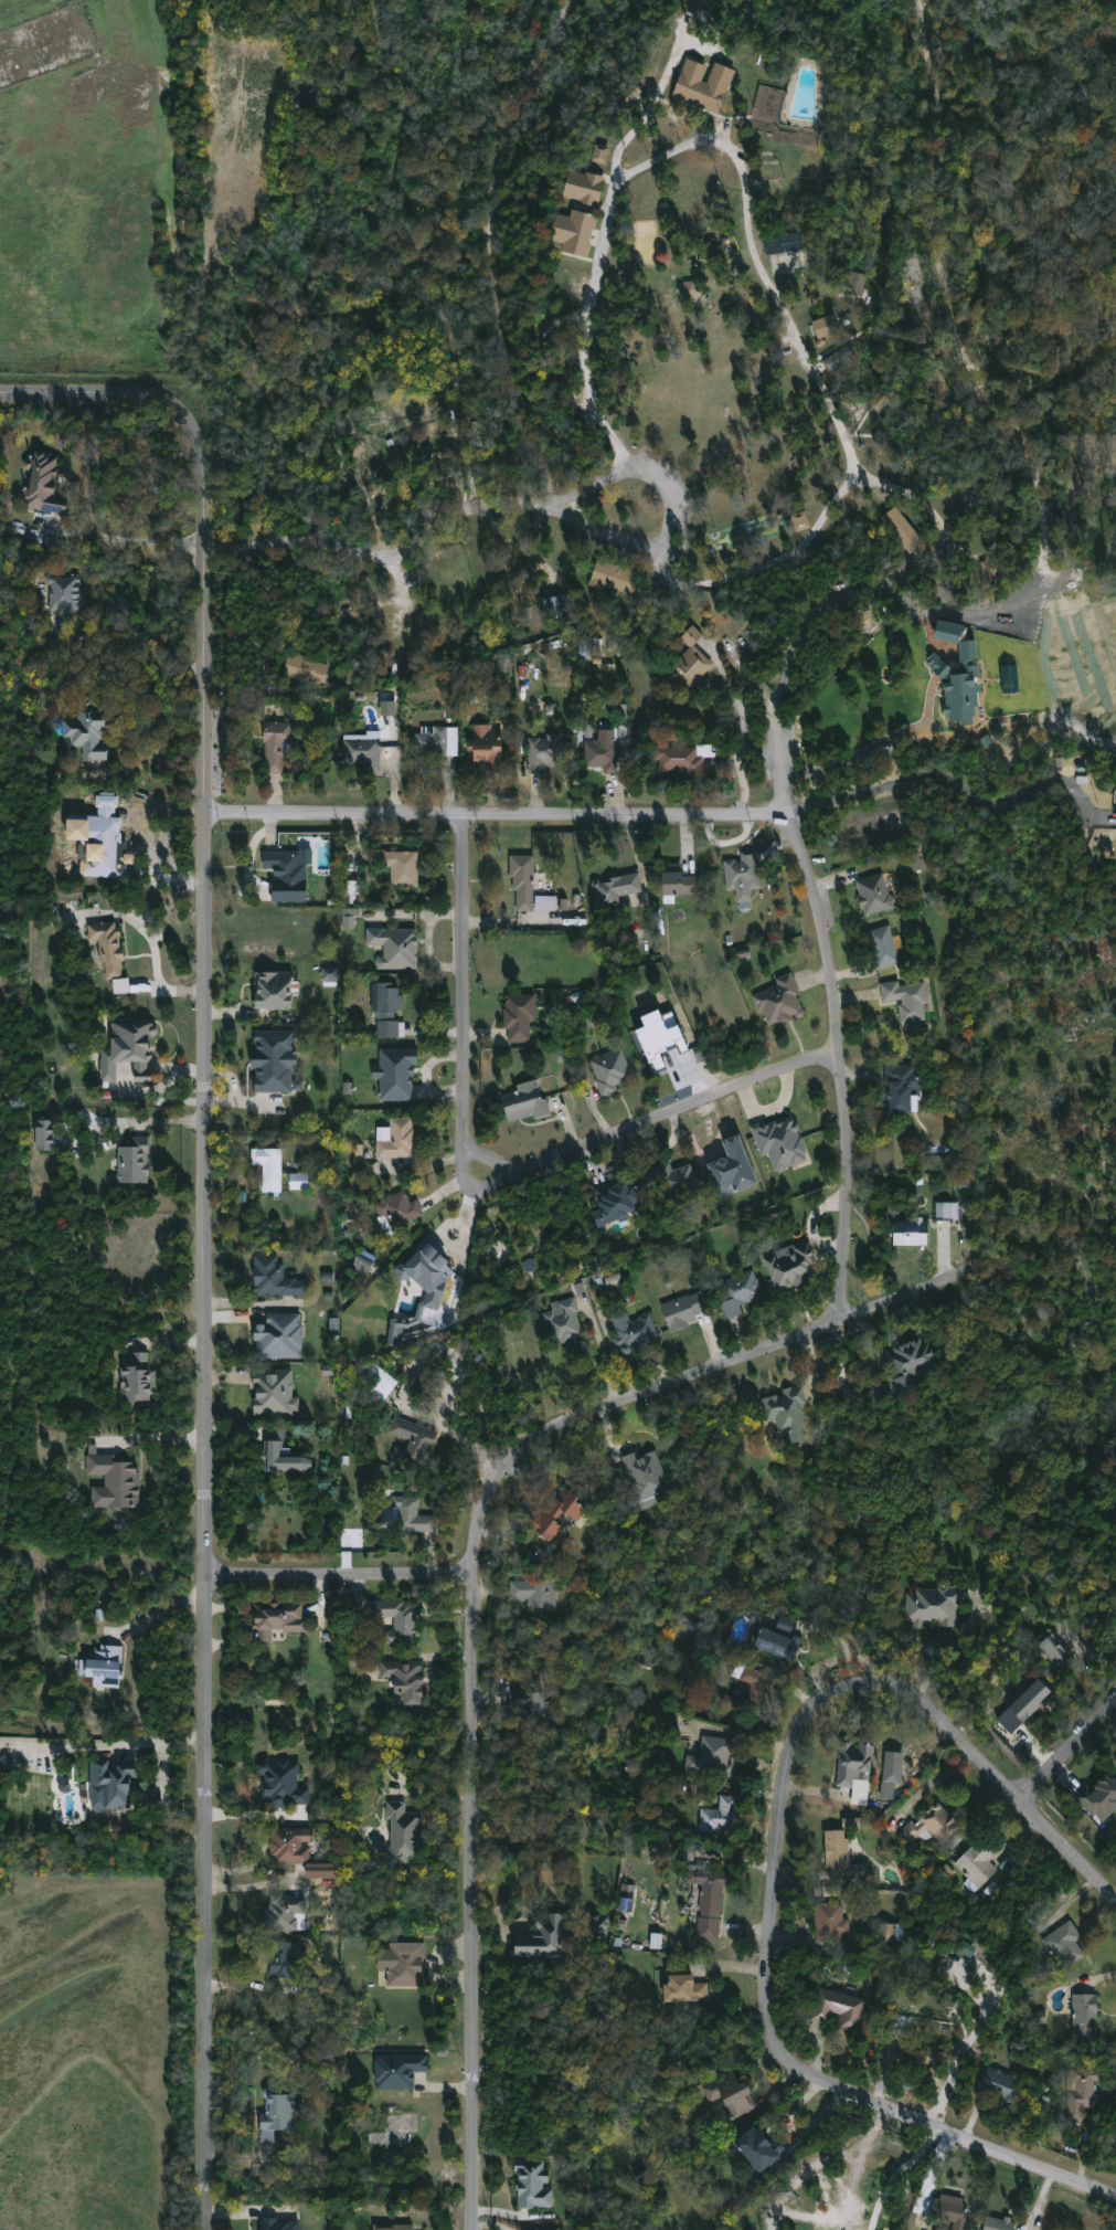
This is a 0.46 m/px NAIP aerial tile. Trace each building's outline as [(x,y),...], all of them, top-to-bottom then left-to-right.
[(718,80),(716,82),(725,85),(715,112),(669,94),(678,72),(702,82),(706,70),(719,74),(718,80)] [(618,99),(627,108),(643,91),(634,82),(618,99)] [(787,91),(762,86),(750,134),(790,144),(794,128),(779,124),(787,91)] [(610,147),(595,143),(591,160),(606,164),(610,147)] [(565,168),(583,172),(584,169),(604,175),(595,207),(575,201),(576,199),(559,193),(565,168)] [(567,208),(596,215),(593,229),(591,228),(586,242),(588,243),(585,257),(557,251),(560,242),(545,239),(552,211),(565,214),(567,208)] [(764,238),(767,256),(804,249),(801,231),(764,238)] [(868,296),(869,274),(849,273),(848,295),(868,296)] [(698,296),(692,282),(682,285),(687,300),(698,296)] [(818,339),(840,332),(834,315),(812,321),(818,339)] [(839,369),(831,373),(822,360),(847,344),(855,358),(839,369)] [(54,454),(53,456),(62,457),(60,467),(63,471),(63,474),(59,475),(57,483),(62,483),(60,494),(55,494),(55,495),(72,497),(68,514),(26,507),(28,500),(24,500),(26,485),(35,486),(38,469),(30,468),(26,465),(28,461),(32,458),(33,454),(41,455),(41,452),(54,454)] [(926,542),(893,507),(880,520),(913,554),(926,542)] [(790,514),(796,532),(811,527),(805,510),(790,514)] [(1010,583),(981,585),(979,561),(982,560),(982,558),(1008,554),(1010,583)] [(594,560),(607,564),(608,562),(626,568),(620,581),(625,582),(621,591),(599,583),(598,589),(585,584),(594,560)] [(83,574),(83,610),(78,610),(78,612),(50,610),(50,594),(53,594),(53,586),(51,586),(51,584),(47,581),(47,577),(51,574),(83,574)] [(567,615),(545,620),(541,599),(563,594),(567,615)] [(960,644),(964,626),(938,620),(934,638),(960,644)] [(705,657),(712,664),(690,687),(667,665),(673,658),(676,660),(689,646),(679,637),(691,624),(701,635),(692,645),(705,657)] [(974,640),(979,677),(971,678),(972,684),(979,683),(980,691),(976,691),(977,706),(972,707),(974,717),(971,717),(972,725),(959,726),(958,721),(949,722),(948,714),(943,715),(940,705),(946,704),(944,690),(942,689),(940,685),(944,683),(932,672),(933,670),(927,665),(931,660),(927,658),(933,652),(952,670),(947,675),(961,674),(957,642),(974,640)] [(333,665),(328,687),(287,677),(293,653),(322,659),(322,663),(333,665)] [(114,715),(113,723),(118,723),(117,732),(108,732),(107,740),(104,740),(104,743),(110,743),(110,760),(86,761),(86,746),(74,746),(74,739),(66,739),(66,720),(81,720),(81,698),(98,698),(98,711),(114,711),(114,715)] [(397,716),(397,702),(381,701),(380,716),(397,716)] [(297,723),(296,759),(287,759),(286,774),(268,774),(268,746),(266,746),(267,722),(297,723)] [(498,738),(498,760),(500,760),(499,773),(482,773),(482,762),(469,762),(469,754),(468,754),(468,751),(463,751),(464,740),(470,740),(471,723),(489,725),(489,729),(498,729),(498,738)] [(433,726),(457,727),(456,757),(428,757),(428,773),(413,773),(414,734),(419,734),(419,726),(433,726)] [(614,730),(614,741),(616,741),(616,773),(602,773),(602,767),(583,767),(583,741),(597,740),(597,730),(614,730)] [(571,743),(570,768),(548,768),(548,764),(544,764),(544,773),(527,773),(527,737),(540,738),(540,746),(543,746),(543,740),(545,740),(545,733),(557,734),(557,743),(571,743)] [(381,740),(381,744),(385,744),(385,748),(383,747),(383,773),(369,773),(369,764),(363,764),(363,763),(347,762),(347,739),(381,740)] [(711,744),(711,757),(701,757),(701,773),(683,772),(683,769),(676,769),(676,771),(653,771),(653,760),(652,760),(652,746),(677,748),(677,747),(693,747),(693,744),(711,744)] [(421,866),(421,887),(394,887),(394,867),(378,867),(378,852),(421,853),(421,866)] [(756,857),(759,889),(748,890),(750,900),(735,902),(733,889),(725,890),(722,860),(734,859),(734,863),(740,862),(738,854),(755,852),(756,857)] [(302,854),(302,864),(309,864),(309,884),(283,884),(283,873),(279,873),(279,870),(265,870),(266,853),(302,854)] [(532,860),(532,874),(530,874),(530,879),(534,879),(534,883),(532,883),(532,910),(514,910),(514,888),(510,888),(511,876),(507,876),(508,854),(533,854),(532,860)] [(680,865),(680,875),(694,875),(694,894),(680,894),(680,897),(673,897),(673,903),(662,903),(662,897),(658,897),(658,874),(666,874),(666,865),(680,865)] [(637,873),(641,890),(616,895),(618,903),(603,906),(603,902),(594,903),(591,883),(591,880),(595,879),(599,884),(607,881),(606,878),(637,873)] [(881,874),(886,894),(890,892),(891,896),(892,907),(865,915),(863,907),(859,908),(855,896),(859,895),(855,880),(881,873),(881,874)] [(535,911),(557,911),(557,897),(536,896),(535,911)] [(354,928),(354,917),(349,917),(349,909),(343,909),(343,928),(354,928)] [(118,922),(119,928),(124,927),(124,937),(123,938),(123,947),(127,945),(128,961),(125,962),(126,976),(109,979),(108,963),(103,963),(100,940),(93,941),(91,924),(118,922)] [(900,961),(876,968),(874,961),(871,962),(868,949),(871,947),(867,931),(888,924),(900,961)] [(413,928),(414,968),(380,968),(379,959),(381,957),(387,957),(387,945),(370,945),(370,929),(413,928)] [(299,971),(299,981),(297,981),(297,991),(300,994),(298,1006),(261,1006),(261,985),(258,985),(258,970),(299,971)] [(795,996),(803,1013),(796,1016),(794,1012),(789,1014),(791,1019),(785,1022),(784,1019),(777,1023),(776,1021),(767,1024),(761,1010),(757,1011),(751,995),(776,983),(774,977),(789,971),(800,994),(795,996)] [(131,992),(129,978),(113,979),(115,994),(131,992)] [(896,980),(897,985),(923,981),(927,1004),(924,1004),(926,1019),(901,1024),(896,998),(882,1001),(879,982),(896,980)] [(398,982),(398,986),(404,986),(404,994),(407,994),(406,1008),(403,1008),(403,1012),(398,1012),(398,1018),(379,1017),(379,1011),(373,1011),(374,981),(398,982)] [(530,1018),(530,1042),(507,1040),(507,1027),(501,1027),(501,1008),(504,1008),(504,994),(533,994),(533,1018),(530,1018)] [(403,1019),(403,1022),(408,1022),(407,1035),(380,1036),(380,1019),(403,1019)] [(157,1025),(157,1060),(151,1060),(151,1070),(157,1070),(156,1081),(138,1081),(138,1060),(119,1060),(119,1081),(104,1081),(105,1048),(117,1048),(117,1040),(114,1040),(113,1038),(113,1031),(115,1028),(115,1024),(157,1025)] [(298,1031),(298,1049),(301,1049),(301,1067),(296,1067),(295,1091),(258,1091),(258,1066),(257,1066),(258,1031),(298,1031)] [(617,1089),(600,1097),(594,1079),(596,1078),(589,1060),(620,1047),(633,1076),(615,1085),(617,1089)] [(410,1063),(411,1064),(411,1074),(408,1074),(410,1099),(378,1099),(378,1077),(369,1077),(369,1066),(378,1066),(378,1048),(415,1048),(415,1063),(410,1063)] [(913,1065),(913,1072),(914,1072),(914,1075),(918,1075),(918,1088),(915,1088),(914,1110),(886,1111),(886,1099),(883,1099),(883,1090),(885,1090),(885,1084),(883,1084),(884,1064),(913,1065)] [(538,1096),(539,1100),(544,1098),(549,1114),(532,1119),(531,1116),(520,1119),(519,1116),(506,1119),(500,1095),(535,1086),(538,1096)] [(751,1129),(760,1157),(769,1154),(775,1173),(809,1161),(794,1116),(751,1129)] [(411,1117),(411,1128),(413,1128),(413,1151),(411,1151),(411,1158),(380,1156),(381,1133),(390,1133),(391,1117),(411,1117)] [(36,1151),(54,1151),(55,1120),(37,1120),(36,1151)] [(151,1152),(152,1175),(150,1175),(150,1182),(120,1182),(119,1173),(120,1172),(121,1145),(135,1146),(135,1135),(152,1137),(151,1152)] [(708,1164),(720,1198),(758,1184),(740,1135),(722,1141),(728,1157),(708,1164)] [(285,1161),(285,1192),(265,1192),(265,1164),(255,1164),(255,1148),(285,1148),(285,1161)] [(668,1160),(671,1170),(688,1163),(698,1187),(666,1199),(659,1182),(644,1188),(637,1172),(668,1160)] [(309,1174),(291,1173),(290,1189),(309,1190),(309,1174)] [(630,1181),(639,1201),(629,1204),(631,1208),(623,1212),(626,1218),(618,1222),(617,1218),(614,1219),(613,1216),(599,1222),(594,1202),(597,1201),(593,1188),(609,1182),(610,1184),(621,1180),(623,1184),(630,1181)] [(403,1190),(407,1203),(415,1199),(422,1214),(383,1233),(375,1217),(379,1216),(373,1204),(380,1202),(379,1199),(403,1190)] [(958,1203),(936,1202),(936,1219),(958,1220),(958,1203)] [(922,1217),(922,1219),(926,1219),(926,1245),(892,1245),(892,1219),(913,1219),(913,1217),(922,1217)] [(808,1244),(815,1261),(812,1262),(817,1275),(807,1279),(808,1282),(776,1292),(763,1258),(774,1254),(775,1258),(794,1251),(793,1247),(807,1240),(808,1244)] [(446,1254),(433,1282),(406,1270),(421,1241),(446,1254)] [(380,1257),(369,1278),(353,1270),(363,1249),(380,1257)] [(280,1255),(280,1262),(288,1262),(288,1278),(312,1280),(311,1296),(259,1293),(259,1290),(258,1290),(258,1277),(255,1277),(257,1255),(280,1255)] [(752,1269),(761,1288),(759,1289),(762,1296),(738,1304),(742,1312),(726,1319),(720,1302),(724,1300),(716,1282),(752,1269)] [(624,1286),(621,1273),(605,1277),(609,1291),(624,1286)] [(700,1291),(706,1308),(692,1314),(694,1320),(687,1323),(688,1327),(680,1330),(678,1325),(668,1330),(659,1306),(685,1294),(687,1297),(700,1291)] [(574,1301),(577,1311),(574,1312),(581,1332),(575,1334),(576,1336),(551,1343),(541,1312),(551,1309),(549,1302),(556,1300),(557,1302),(573,1297),(574,1301)] [(625,1307),(629,1321),(648,1312),(653,1334),(649,1335),(651,1342),(631,1349),(630,1346),(628,1347),(629,1351),(620,1354),(617,1345),(614,1344),(612,1339),(615,1335),(608,1311),(624,1306),(625,1307)] [(304,1312),(304,1323),(306,1323),(306,1356),(259,1355),(259,1341),(257,1341),(257,1323),(268,1323),(268,1312),(304,1312)] [(409,1320),(390,1319),(389,1343),(402,1344),(403,1329),(408,1329),(409,1320)] [(918,1336),(921,1343),(928,1341),(936,1365),(927,1367),(928,1372),(910,1377),(914,1391),(896,1395),(891,1376),(894,1376),(889,1354),(893,1353),(892,1346),(895,1345),(894,1341),(918,1336)] [(151,1352),(151,1368),(159,1368),(159,1395),(153,1395),(153,1401),(124,1401),(124,1365),(136,1365),(136,1352),(151,1352)] [(397,1389),(395,1393),(372,1374),(381,1363),(404,1382),(397,1389)] [(297,1384),(296,1397),(302,1397),(302,1410),(297,1410),(297,1415),(257,1415),(257,1398),(261,1398),(261,1386),(257,1386),(257,1370),(296,1370),(296,1383),(297,1384)] [(801,1388),(804,1403),(799,1404),(800,1423),(798,1423),(801,1439),(787,1442),(783,1426),(774,1427),(773,1418),(763,1420),(759,1398),(776,1394),(776,1395),(782,1395),(780,1388),(801,1385),(801,1388)] [(433,1439),(431,1444),(427,1441),(424,1449),(428,1450),(423,1463),(404,1457),(403,1460),(390,1456),(393,1447),(403,1450),(407,1439),(387,1431),(393,1416),(435,1431),(433,1439)] [(287,1442),(287,1457),(318,1457),(318,1469),(268,1468),(268,1426),(287,1426),(287,1442)] [(139,1508),(139,1462),(113,1462),(113,1455),(97,1455),(97,1445),(88,1445),(88,1475),(105,1475),(105,1487),(92,1486),(92,1508),(139,1508)] [(622,1457),(640,1511),(658,1505),(655,1497),(670,1492),(657,1450),(637,1457),(636,1452),(622,1457)] [(575,1497),(572,1499),(583,1509),(573,1520),(560,1509),(552,1519),(562,1528),(549,1544),(522,1522),(533,1510),(538,1513),(562,1486),(575,1497)] [(423,1497),(422,1515),(439,1515),(439,1532),(401,1531),(402,1507),(395,1507),(395,1496),(423,1497)] [(555,1590),(555,1606),(527,1605),(527,1598),(510,1598),(510,1581),(555,1582),(555,1590)] [(959,1586),(958,1608),(956,1608),(955,1627),(937,1626),(938,1621),(922,1620),(922,1629),(911,1628),(911,1621),(903,1620),(904,1593),(913,1594),(913,1588),(935,1589),(935,1585),(959,1586)] [(406,1602),(415,1603),(415,1606),(418,1606),(418,1627),(422,1627),(422,1637),(417,1637),(417,1645),(387,1645),(387,1631),(396,1631),(397,1617),(378,1617),(378,1599),(406,1600),(406,1602)] [(310,1618),(310,1632),(287,1631),(287,1630),(275,1629),(275,1641),(259,1641),(259,1629),(257,1629),(257,1603),(307,1604),(306,1618),(310,1618)] [(759,1629),(788,1640),(789,1636),(797,1638),(788,1662),(748,1648),(756,1628),(759,1629)] [(1049,1638),(1056,1646),(1062,1642),(1076,1662),(1069,1668),(1065,1662),(1057,1668),(1056,1666),(1053,1669),(1037,1646),(1049,1638)] [(127,1647),(125,1672),(129,1672),(129,1680),(124,1680),(124,1689),(95,1687),(95,1677),(83,1676),(84,1660),(97,1660),(97,1651),(104,1651),(104,1645),(127,1647)] [(772,1679),(757,1710),(738,1700),(746,1683),(729,1674),(735,1660),(772,1679)] [(425,1661),(425,1676),(431,1676),(432,1705),(397,1705),(397,1703),(393,1699),(397,1694),(397,1691),(400,1691),(400,1677),(382,1677),(382,1661),(425,1661)] [(1053,1694),(1039,1679),(996,1719),(1010,1734),(1053,1694)] [(540,1701),(541,1725),(519,1725),(518,1705),(511,1705),(511,1691),(540,1691),(540,1701)] [(733,1747),(732,1755),(727,1755),(726,1765),(731,1765),(730,1778),(683,1772),(685,1755),(698,1756),(700,1736),(734,1741),(733,1747)] [(850,1747),(855,1748),(857,1745),(872,1746),(868,1782),(859,1780),(859,1776),(852,1776),(851,1788),(835,1787),(840,1742),(850,1743),(850,1747)] [(903,1756),(901,1780),(893,1779),(893,1794),(882,1793),(884,1755),(903,1756)] [(13,1756),(0,1756),(0,1771),(13,1770),(13,1756)] [(140,1759),(140,1777),(135,1777),(134,1808),(127,1808),(127,1811),(123,1811),(123,1808),(108,1808),(108,1787),(99,1787),(100,1761),(114,1761),(114,1773),(124,1773),(124,1759),(140,1759)] [(272,1759),(275,1762),(283,1762),(283,1759),(304,1762),(301,1787),(312,1788),(312,1805),(294,1805),(294,1803),(286,1808),(278,1808),(274,1801),(274,1798),(266,1798),(266,1783),(268,1783),(268,1775),(262,1775),(262,1763),(264,1759),(272,1759)] [(1110,1779),(1115,1785),(1115,1809),(1103,1821),(1097,1816),(1094,1818),(1074,1798),(1085,1786),(1091,1792),(1094,1789),(1092,1788),(1097,1783),(1096,1782),(1103,1775),(1108,1780),(1110,1779)] [(735,1796),(733,1835),(698,1832),(700,1808),(718,1809),(719,1795),(735,1796)] [(411,1801),(411,1812),(425,1812),(425,1833),(428,1833),(428,1863),(395,1864),(395,1819),(391,1819),(391,1801),(411,1801)] [(937,1801),(948,1814),(953,1812),(956,1816),(955,1821),(961,1827),(958,1830),(965,1837),(950,1851),(944,1843),(943,1846),(934,1837),(925,1839),(918,1836),(908,1845),(897,1832),(910,1820),(914,1825),(917,1821),(917,1817),(926,1809),(927,1810),(928,1809),(928,1806),(933,1801),(937,1801)] [(305,1842),(305,1847),(312,1847),(312,1863),(278,1863),(279,1856),(276,1856),(276,1851),(274,1851),(275,1828),(306,1828),(306,1842),(305,1842)] [(848,1860),(849,1866),(862,1864),(862,1877),(823,1879),(821,1831),(847,1830),(848,1860)] [(988,1861),(996,1869),(997,1868),(996,1867),(1001,1861),(1010,1869),(998,1883),(990,1875),(972,1892),(963,1882),(967,1877),(953,1863),(977,1839),(993,1854),(987,1861),(988,1861)] [(695,1860),(696,1847),(680,1846),(679,1859),(695,1860)] [(306,1878),(338,1879),(338,1864),(306,1863),(306,1878)] [(727,1872),(726,1886),(722,1885),(720,1913),(718,1913),(716,1917),(719,1917),(716,1941),(695,1940),(697,1916),(700,1916),(700,1911),(698,1911),(700,1884),(684,1883),(685,1869),(727,1872)] [(297,1913),(297,1919),(300,1919),(300,1930),(270,1930),(272,1910),(274,1910),(275,1896),(309,1896),(308,1913),(297,1913)] [(833,1903),(833,1921),(839,1921),(838,1937),(831,1937),(831,1941),(815,1941),(815,1928),(812,1928),(812,1902),(833,1903)] [(564,1956),(564,1933),(588,1933),(588,1937),(607,1937),(607,1917),(574,1918),(574,1913),(554,1913),(554,1916),(537,1917),(537,1930),(529,1930),(529,1935),(515,1935),(515,1957),(564,1956)] [(1074,1942),(1084,1954),(1063,1972),(1046,1951),(1044,1954),(1040,1949),(1044,1945),(1040,1941),(1066,1919),(1081,1936),(1074,1942)] [(904,1923),(880,1924),(880,1941),(904,1940),(904,1923)] [(304,1942),(304,1951),(312,1951),(311,1976),(279,1977),(279,1966),(275,1966),(275,1956),(270,1956),(270,1942),(304,1942)] [(425,1943),(390,1942),(390,1949),(379,1949),(378,1971),(388,1971),(387,1986),(428,1987),(428,1970),(425,1970),(425,1943)] [(689,1973),(690,1980),(706,1980),(706,1996),(704,1996),(704,1998),(659,2000),(658,1983),(662,1981),(663,1974),(689,1973)] [(864,2000),(855,2033),(835,2028),(839,2014),(830,2011),(827,2025),(807,2019),(816,1986),(864,2000)] [(1095,2011),(1094,2042),(1071,2041),(1072,1994),(1095,1994),(1095,2011)] [(376,2090),(414,2090),(414,2072),(429,2072),(429,2055),(376,2055),(376,2090)] [(988,2065),(995,2069),(996,2067),(1022,2080),(1011,2103),(987,2092),(986,2095),(977,2091),(988,2065)] [(1093,2080),(1093,2084),(1095,2084),(1095,2090),(1093,2090),(1093,2094),(1101,2094),(1101,2106),(1083,2106),(1083,2122),(1067,2122),(1066,2069),(1101,2069),(1101,2080),(1093,2080)] [(730,2071),(735,2083),(741,2081),(745,2092),(747,2091),(755,2107),(732,2117),(725,2104),(720,2106),(716,2099),(706,2102),(705,2099),(694,2104),(688,2089),(730,2071)] [(276,2091),(276,2094),(299,2094),(299,2100),(304,2100),(304,2114),(297,2114),(297,2129),(264,2129),(264,2113),(269,2113),(269,2096),(266,2094),(266,2090),(268,2088),(274,2088),(276,2091)] [(761,2138),(766,2144),(772,2138),(778,2145),(779,2143),(785,2148),(757,2178),(741,2162),(743,2159),(730,2145),(751,2124),(759,2134),(758,2135),(761,2138)] [(546,2167),(546,2183),(541,2183),(541,2187),(550,2188),(550,2206),(534,2205),(533,2208),(516,2207),(517,2195),(513,2195),(513,2171),(516,2171),(516,2169),(511,2169),(512,2159),(541,2159),(541,2167),(546,2167)] [(966,2212),(963,2229),(953,2229),(954,2224),(929,2220),(932,2211),(928,2211),(932,2196),(937,2197),(938,2194),(963,2198),(963,2207),(965,2207),(964,2212),(966,2212)] [(1014,2222),(1013,2229),(982,2229),(985,2216),(1002,2220),(1003,2216),(1010,2218),(1009,2221),(1014,2222)] [(288,2221),(288,2229),(256,2229),(256,2224),(258,2224),(259,2218),(274,2218),(274,2220),(288,2221)]
